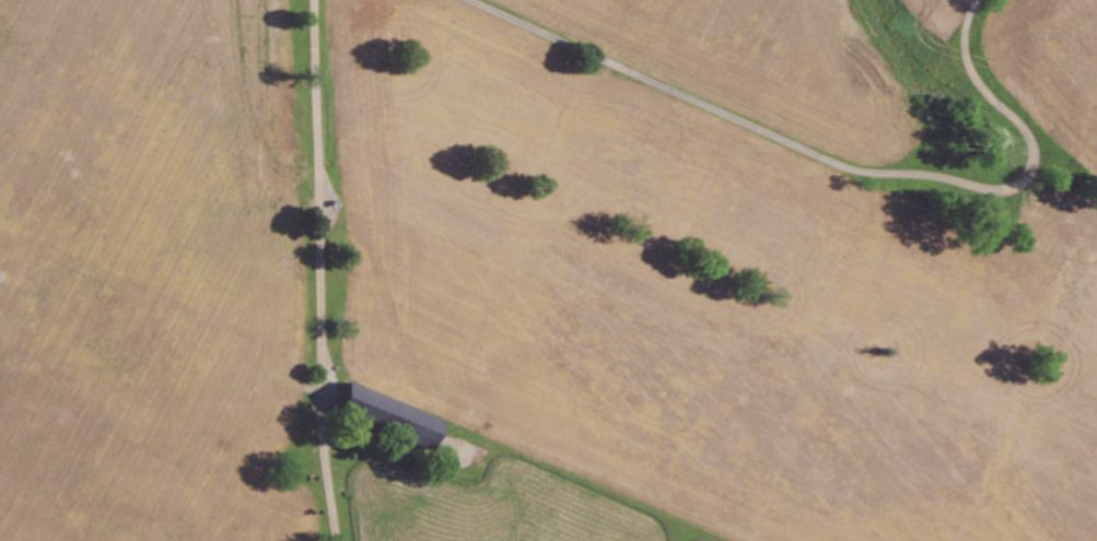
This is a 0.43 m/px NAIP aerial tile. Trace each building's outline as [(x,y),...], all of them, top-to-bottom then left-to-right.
[(443,419),(350,381),(338,410),(432,448),(443,419)]
